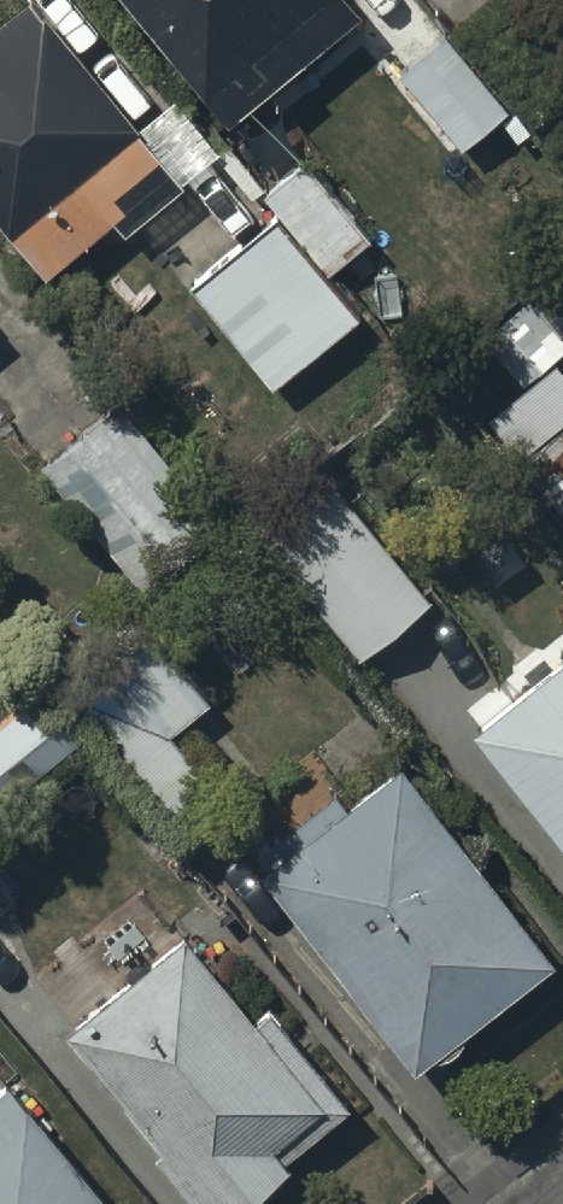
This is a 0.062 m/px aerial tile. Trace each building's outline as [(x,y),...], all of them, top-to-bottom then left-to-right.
[(228,136),(268,103),(279,116),(303,96),(294,85),(361,28),(338,0),(113,0),(228,136)] [(0,28),(0,222),(46,277),(115,219),(125,232),(223,150),(177,95),(137,129),(33,3),(0,28)] [(398,82),(461,159),(509,120),(446,43),(398,82)] [(359,306),(280,210),(191,285),(271,380),(359,306)] [(554,369),(562,362),(562,346),(531,307),(483,346),(524,395),(485,427),(522,472),(562,438),(562,380),(554,369)] [(117,399),(43,465),(144,578),(218,513),(117,399)] [(325,484),(258,538),(362,668),(430,613),(325,484)] [(208,713),(155,649),(74,716),(172,834),(216,797),(171,743),(208,713)] [(562,844),(562,661),(473,733),(562,844)] [(44,698),(0,736),(0,819),(86,746),(44,698)] [(260,885),(415,1083),(553,975),(398,777),(260,885)] [(65,1046),(162,1162),(155,1168),(185,1203),(259,1203),(291,1178),(285,1171),(351,1117),(269,1017),(255,1029),(230,1000),(224,1005),(182,955),(65,1046)] [(0,1091),(0,1203),(119,1203),(18,1076),(0,1091)]
